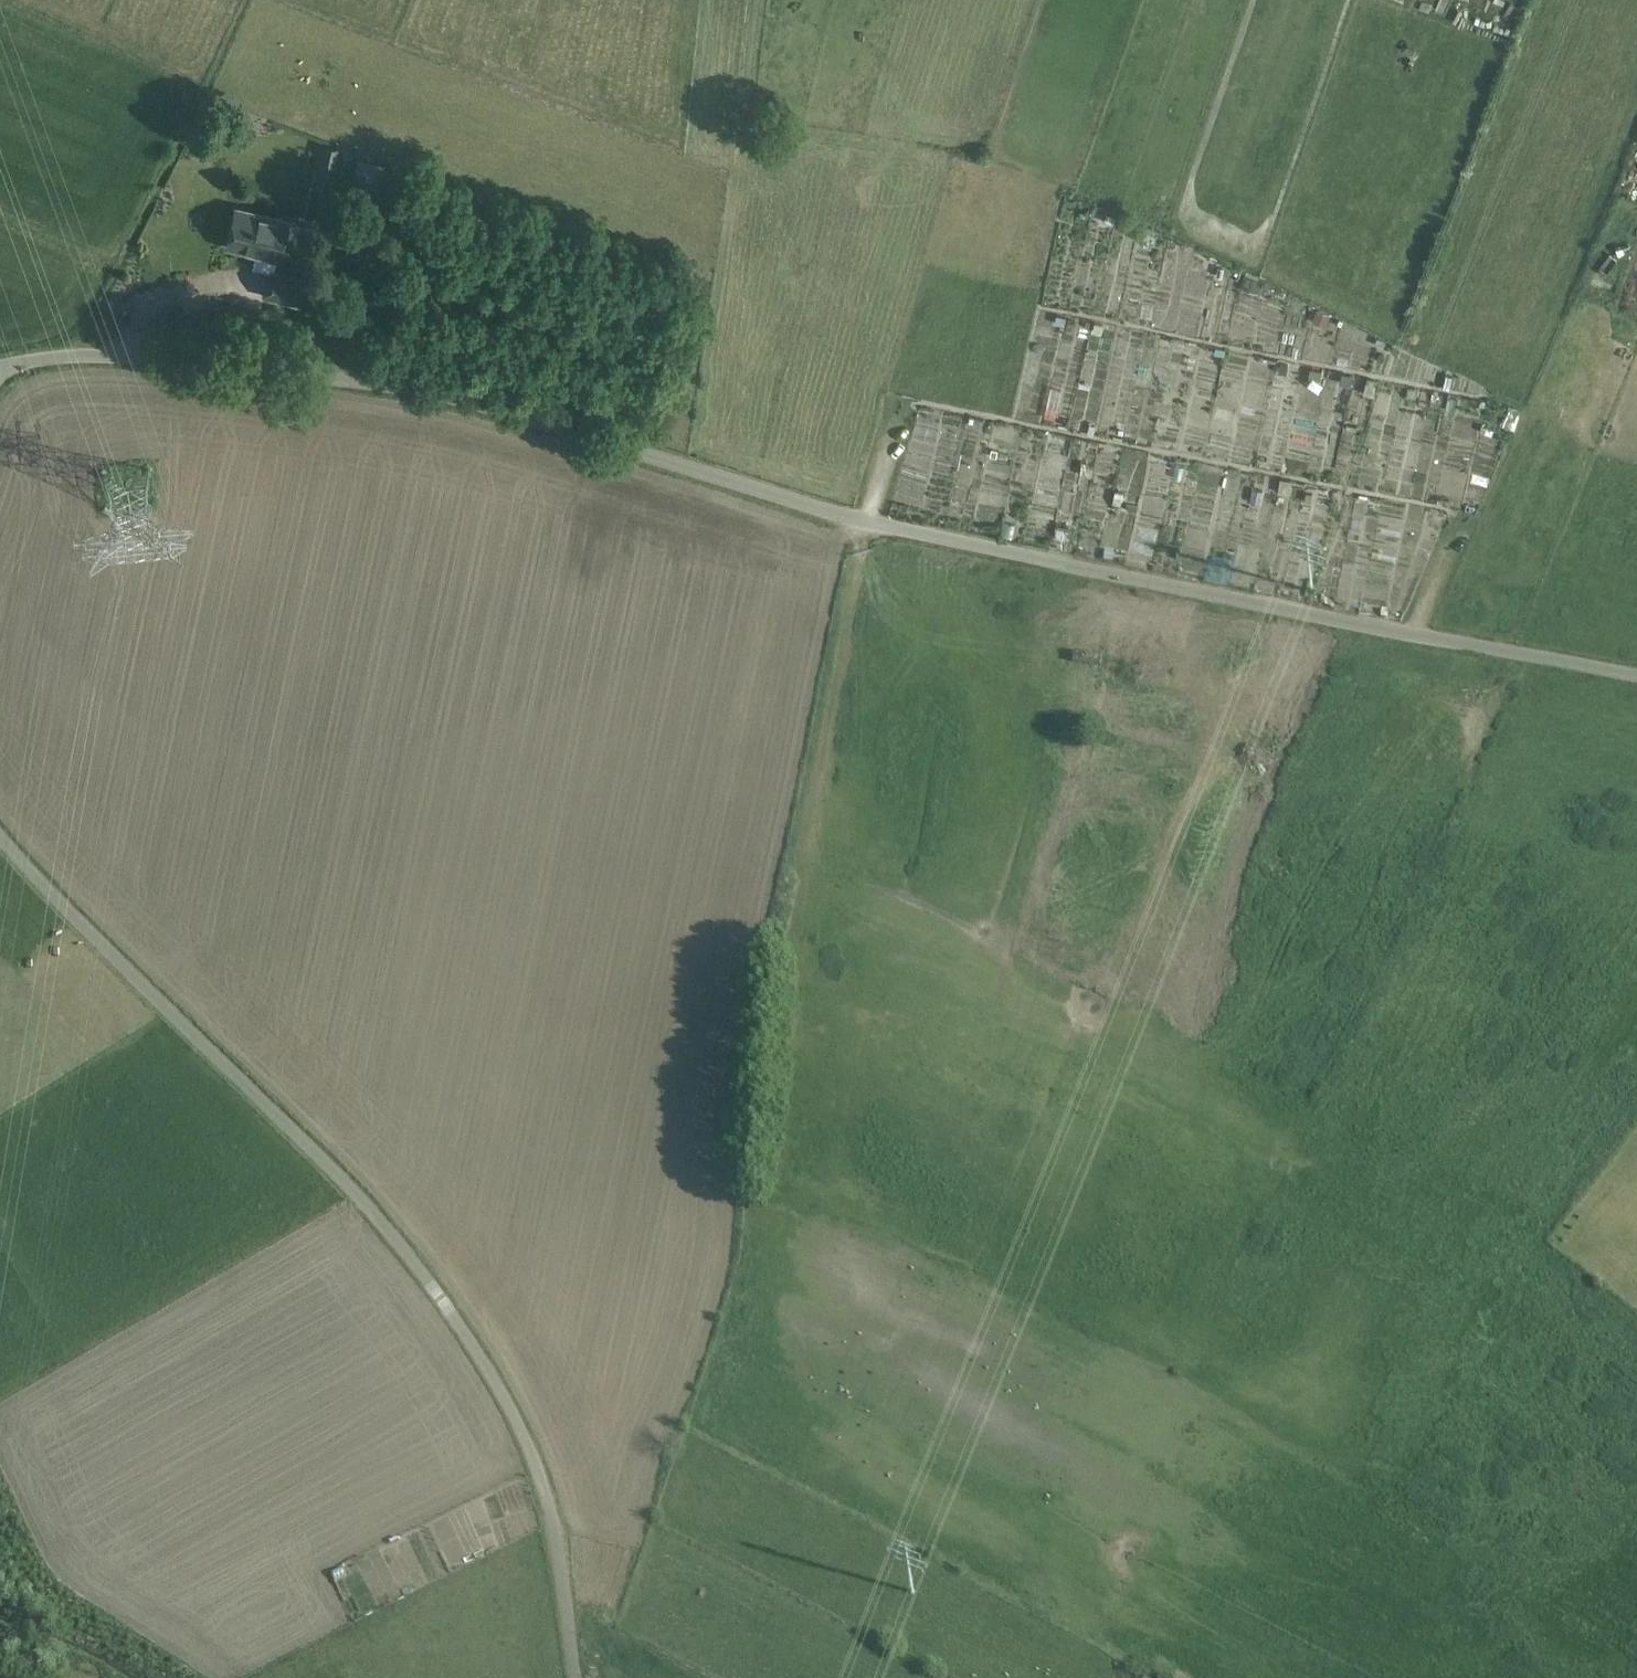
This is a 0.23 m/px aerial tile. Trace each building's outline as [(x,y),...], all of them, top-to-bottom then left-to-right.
[(338,148),(324,145),(315,185),(329,188),(338,148)] [(357,158),(351,185),(378,191),(384,164),(357,158)] [(279,260),(289,220),(236,207),(226,247),(279,260)] [(307,279),(271,270),(264,298),(301,307),(307,279)]
